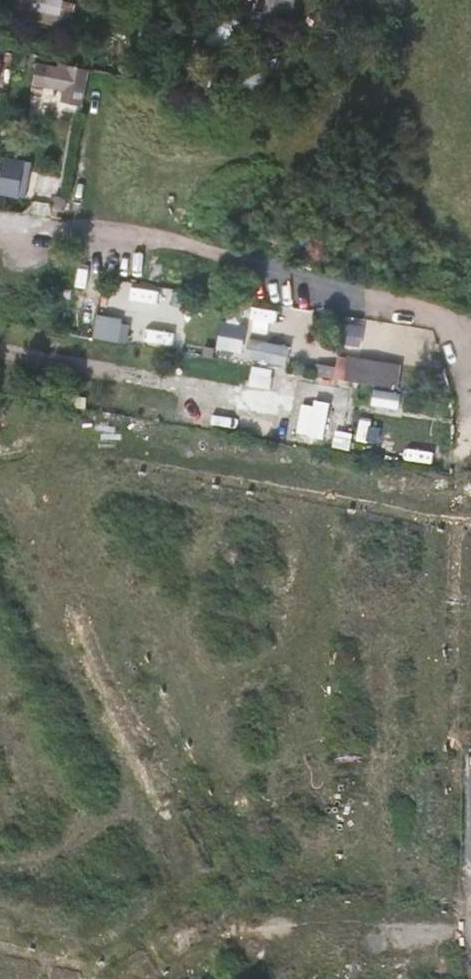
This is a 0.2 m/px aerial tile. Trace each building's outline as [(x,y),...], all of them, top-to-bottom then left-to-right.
[(57,22),(58,23),(73,26),(75,17),(72,16),(75,2),(63,0),(5,0),(4,5),(59,18),(57,22)] [(295,0),(266,0),(263,17),(289,22),(295,0)] [(29,54),(17,52),(14,64),(26,67),(29,54)] [(88,70),(68,66),(68,69),(38,63),(33,84),(64,89),(62,101),(82,106),(88,70)] [(35,172),(19,170),(17,184),(33,187),(35,172)] [(66,197),(54,195),(52,209),(64,211),(66,197)] [(97,316),(96,336),(129,338),(130,318),(97,316)] [(244,326),(221,322),(215,347),(204,346),(203,355),(213,358),(216,348),(239,352),(244,326)] [(246,355),(286,366),(292,346),(252,334),(246,355)] [(401,364),(350,356),(346,368),(344,380),(398,387),(401,364)] [(252,384),(268,386),(271,368),(254,365),(252,384)] [(346,368),(336,367),(334,378),(344,380),(346,368)] [(375,389),(362,388),(360,401),(399,408),(402,393),(375,389)] [(293,397),(279,395),(277,411),(292,413),(293,397)] [(348,405),(315,399),(313,409),(346,415),(348,405)] [(346,415),(313,409),(309,432),(342,437),(346,415)]
